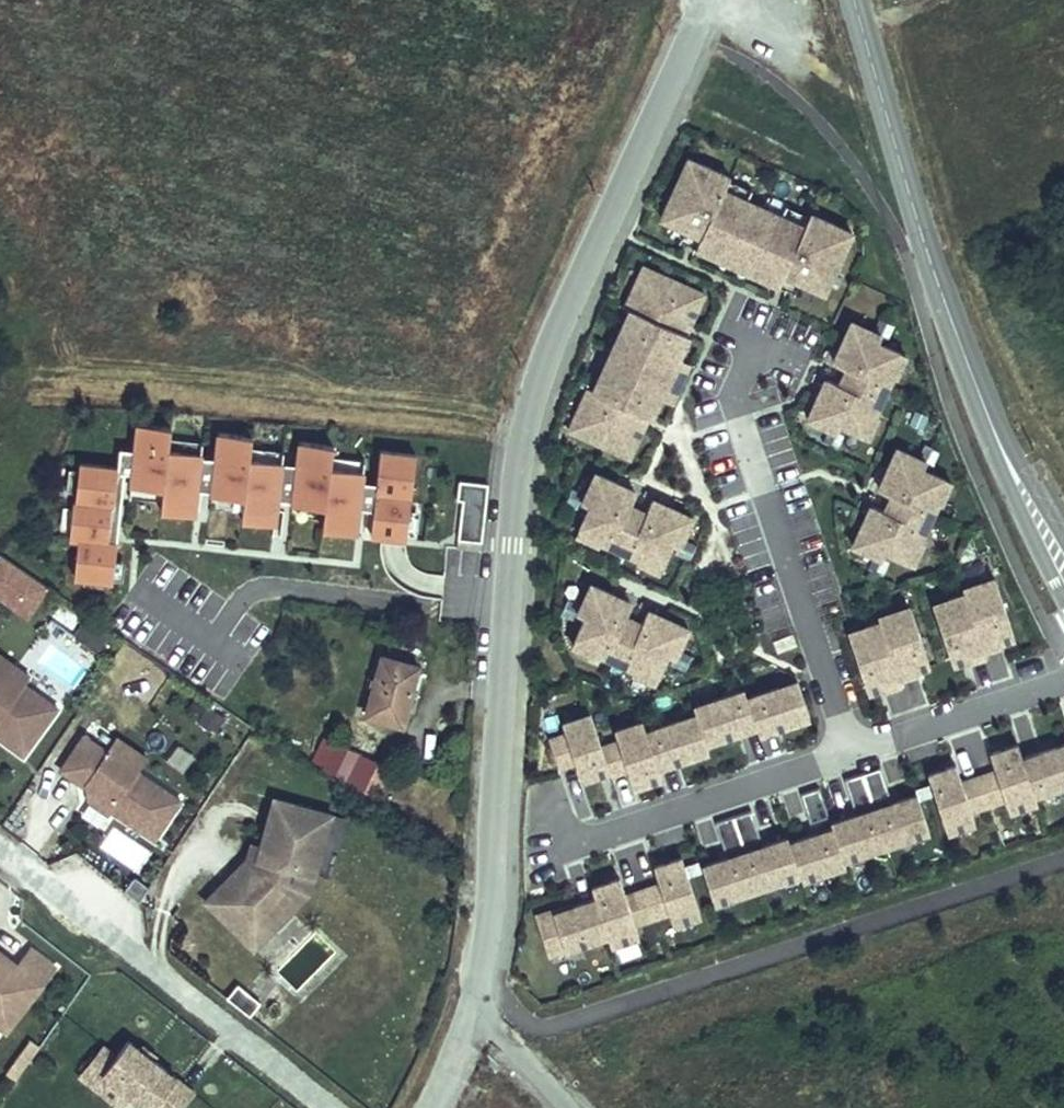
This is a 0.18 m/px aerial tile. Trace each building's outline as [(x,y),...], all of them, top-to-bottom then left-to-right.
[(727,175),(687,155),(659,216),(701,235),(695,247),(776,284),(781,272),(823,291),(850,231),(812,213),(805,229),(720,190),(727,175)] [(701,294),(640,267),(624,304),(632,307),(593,395),(585,392),(568,431),(630,458),(648,416),(651,418),(660,399),(678,357),(686,338),(682,337),(701,294)] [(879,332),(850,319),(832,359),(845,364),(866,374),(858,392),(837,383),(824,377),(806,418),(835,431),(839,422),(869,436),(878,415),(877,415),(863,408),(881,368),(895,374),(896,375),(906,353),(876,339),(879,332)] [(690,363),(678,357),(660,399),(672,404),(690,363)] [(845,364),(837,383),(858,392),(866,374),(845,364)] [(877,415),(895,374),(881,368),(863,408),(877,415)] [(780,411),(757,419),(800,555),(826,547),(780,411)] [(201,455),(167,451),(168,441),(169,430),(136,427),(133,455),(131,473),(129,488),(163,491),(161,512),(195,516),(198,488),(200,461),(201,455)] [(279,500),(282,468),(283,463),(249,460),(251,439),(217,435),(215,463),(212,490),(211,496),(245,500),(244,511),(243,521),(277,524),(279,500)] [(168,441),(167,451),(201,455),(202,444),(168,441)] [(358,470),(331,467),(332,457),(333,446),(299,442),(296,469),(293,501),(293,503),(327,507),(324,531),(357,534),(360,507),(362,485),(363,471),(358,470)] [(925,460),(897,447),(879,487),(891,493),(913,503),(904,521),(883,511),(871,505),(852,546),(881,559),(885,551),(915,564),(924,543),(923,543),(909,537),(927,496),(941,502),(943,503),(952,481),(922,468),(925,460)] [(250,449),(249,460),(283,463),(284,452),(250,449)] [(411,509),(417,453),(380,450),(376,487),(374,509),(371,534),(408,537),(408,536),(411,509)] [(112,507),(110,527),(120,527),(125,472),(131,473),(133,455),(119,454),(117,470),(113,508),(112,507)] [(332,457),(331,467),(358,470),(359,459),(332,457)] [(215,463),(200,461),(198,488),(212,490),(215,463)] [(117,470),(79,466),(78,472),(76,494),(72,511),(70,533),(69,541),(79,542),(76,579),(87,580),(113,583),(114,583),(116,563),(118,546),(108,545),(110,527),(112,507),(113,508),(117,470)] [(296,469),(282,468),(279,500),(293,501),(296,469)] [(78,472),(67,471),(65,493),(76,494),(78,472)] [(635,490),(593,471),(579,503),(586,506),(573,537),(596,547),(597,544),(604,527),(643,545),(636,561),(635,564),(658,574),(671,544),(680,548),(693,517),(651,498),(645,512),(635,533),(619,525),(628,505),(635,490)] [(431,540),(476,547),(488,482),(443,474),(431,540)] [(376,487),(362,485),(360,507),(374,509),(376,487)] [(891,493),(883,511),(904,521),(913,503),(891,493)] [(245,500),(211,496),(210,507),(244,511),(245,500)] [(923,543),(941,502),(927,496),(909,537),(923,543)] [(645,512),(628,505),(619,525),(635,533),(645,512)] [(408,536),(419,537),(422,510),(411,509),(408,536)] [(72,511),(62,510),(59,532),(70,533),(72,511)] [(643,545),(604,527),(597,544),(636,561),(643,545)] [(408,537),(371,534),(370,546),(407,550),(408,537)] [(30,614),(47,581),(0,555),(0,598),(30,614)] [(126,564),(116,563),(114,583),(124,584),(126,564)] [(113,583),(87,580),(86,589),(112,592),(113,583)] [(967,594),(935,604),(955,667),(969,662),(967,654),(1013,640),(993,580),(965,589),(967,594)] [(631,601),(589,583),(574,614),(582,617),(569,648),(592,658),(593,655),(600,639),(639,656),(632,673),(631,676),(654,686),(667,655),(676,659),(690,628),(646,608),(630,645),(614,639),(631,601)] [(881,622),(849,633),(869,695),(884,691),(881,683),(927,668),(907,608),(879,617),(881,622)] [(113,628),(89,612),(78,628),(101,644),(113,628)] [(600,639),(593,655),(632,673),(639,656),(600,639)] [(19,688),(23,682),(24,683),(29,675),(0,654),(0,674),(19,688)] [(401,722),(417,663),(382,654),(367,713),(401,722)] [(24,754),(58,707),(24,683),(23,682),(19,688),(0,674),(0,737),(24,754)] [(744,692),(695,708),(697,716),(644,734),(641,723),(613,731),(617,743),(600,748),(590,715),(561,723),(564,735),(548,740),(557,769),(574,763),(581,781),(609,771),(610,775),(625,770),(633,791),(660,781),(656,770),(707,752),(705,746),(756,729),(759,737),(809,721),(797,683),(747,700),(744,692)] [(225,715),(208,703),(198,718),(215,729),(225,715)] [(113,810),(155,838),(182,799),(139,771),(108,750),(85,734),(62,769),(78,780),(87,778),(91,800),(110,813),(113,810)] [(108,750),(139,771),(148,757),(117,736),(108,750)] [(347,779),(361,752),(334,738),(320,766),(347,779)] [(777,756),(775,738),(745,742),(747,759),(777,756)] [(927,770),(946,828),(972,820),(968,809),(1004,797),(1008,810),(1035,802),(1032,793),(1063,783),(1063,740),(1020,755),(1016,742),(988,751),(993,768),(958,780),(952,761),(927,770)] [(376,761),(361,752),(347,779),(363,788),(363,787),(377,761),(376,761)] [(879,767),(842,780),(852,808),(889,795),(879,767)] [(818,788),(799,794),(809,822),(828,816),(818,788)] [(786,834),(698,863),(711,902),(797,873),(801,878),(841,864),(840,860),(929,830),(915,791),(827,821),(829,827),(788,841),(786,834)] [(249,857),(207,900),(230,921),(244,907),(263,926),(294,895),(291,893),(298,886),(303,869),(317,873),(334,813),(276,796),(259,858),(254,862),(249,857)] [(750,810),(713,822),(722,848),(758,837),(750,810)] [(592,895),(534,913),(546,953),(604,935),(606,944),(638,933),(635,923),(668,913),(671,922),(700,913),(681,854),(650,864),(656,885),(624,894),(619,875),(588,884),(592,895)] [(244,907),(230,921),(256,947),(311,891),(317,873),(303,869),(298,886),(291,893),(294,895),(263,926),(244,907)] [(636,937),(614,943),(618,959),(640,952),(636,937)] [(7,1030),(56,967),(32,948),(15,970),(7,964),(11,959),(0,951),(0,1025),(7,1030)] [(234,980),(223,996),(248,1014),(260,998),(234,980)] [(7,1073),(17,1080),(41,1047),(31,1039),(7,1073)] [(132,1040),(119,1056),(106,1072),(133,1095),(150,1107),(185,1107),(197,1093),(155,1059),(153,1058),(144,1050),(132,1040)] [(106,1072),(119,1056),(107,1045),(83,1075),(123,1107),(133,1095),(106,1072)] [(148,1045),(144,1050),(153,1058),(155,1059),(159,1054),(148,1045)]
